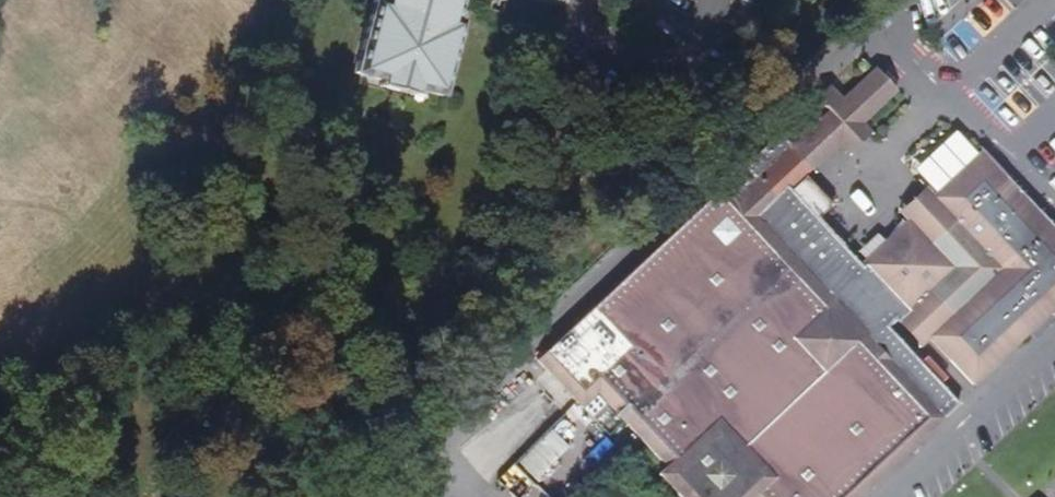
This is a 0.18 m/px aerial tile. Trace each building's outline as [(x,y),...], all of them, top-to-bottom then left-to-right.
[(437,94),(452,36),(446,34),(450,19),(455,0),(377,0),(373,15),(366,13),(351,70),(378,78),(380,68),(396,73),(412,77),(410,86),(437,94)] [(377,0),(369,0),(366,13),(373,15),(377,0)] [(452,36),(457,21),(450,19),(446,34),(452,36)] [(376,84),(392,88),(396,73),(380,68),(378,78),(376,84)] [(785,193),(790,192),(838,146),(846,153),(870,131),(864,123),(896,93),(873,69),(842,98),(830,85),(816,98),(828,111),(789,147),(777,134),(749,159),(785,193)] [(392,88),(408,93),(410,86),(412,77),(396,73),(392,88)] [(926,340),(973,385),(1001,358),(1023,337),(1046,316),(1054,308),(1054,231),(1005,178),(980,152),(931,197),(919,209),(908,219),(859,264),(906,315),(904,317),(914,328),(926,340)] [(946,421),(874,344),(889,330),(897,324),(904,317),(906,315),(859,264),(840,245),(813,218),(785,193),(749,159),(717,196),(539,363),(583,411),(599,396),(668,469),(660,476),(679,496),(865,496),(946,421)] [(919,209),(931,197),(920,186),(906,196),(895,206),(908,219),(919,209)] [(914,328),(904,317),(897,324),(908,334),(920,346),(926,340),(914,328)]
